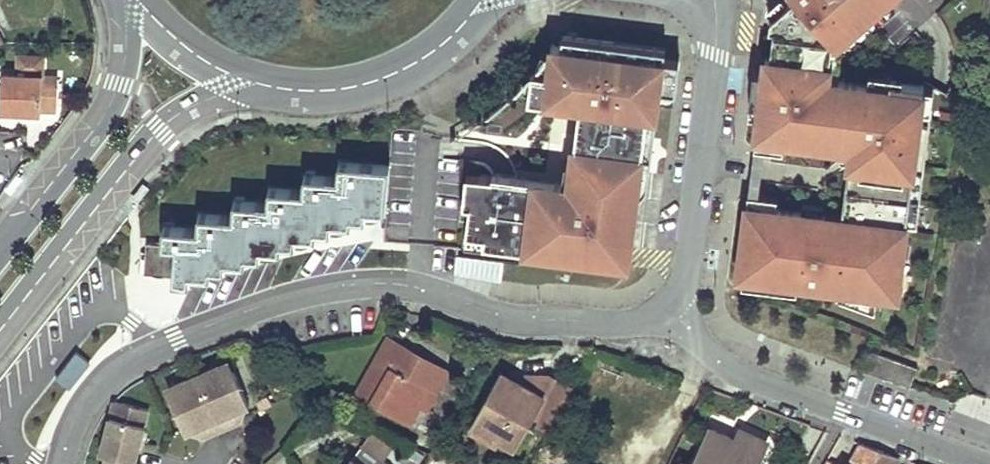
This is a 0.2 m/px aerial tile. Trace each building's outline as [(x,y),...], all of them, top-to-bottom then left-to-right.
[(774,17),(773,18),(772,20),(771,22),(770,30),(775,30),(771,59),(769,73),(765,72),(755,71),(752,90),(751,102),(761,103),(757,135),(767,137),(816,143),(816,140),(817,135),(825,136),(825,141),(853,145),(843,218),(842,227),(825,224),(826,216),(758,207),(748,206),(739,277),(801,285),(817,290),(817,287),(840,289),(878,294),(891,296),(895,266),(902,267),(907,226),(925,85),(891,80),(890,87),(869,85),(838,81),(829,79),(834,37),(844,29),(849,35),(870,16),(865,10),(876,0),(793,0),(774,17)] [(870,16),(872,15),(880,11),(888,6),(895,0),(896,0),(876,0),(865,10),(870,16)] [(844,29),(834,37),(829,79),(838,81),(843,40),(849,35),(844,29)] [(666,50),(662,49),(564,37),(563,47),(553,45),(549,73),(533,71),(530,99),(582,106),(589,107),(581,173),(573,172),(572,184),(517,177),(494,175),(493,177),(468,174),(465,193),(472,194),(466,233),(487,236),(486,244),(597,258),(598,250),(625,253),(634,182),(641,182),(653,88),(676,91),(680,62),(665,60),(666,52),(666,50)] [(57,111),(58,76),(42,76),(43,57),(18,56),(17,75),(1,74),(1,104),(16,105),(16,114),(41,115),(41,111),(57,111)] [(892,77),(870,75),(869,85),(890,87),(891,80),(892,77)] [(935,86),(925,85),(907,226),(917,228),(932,114),(935,86)] [(16,114),(16,105),(1,104),(0,113),(16,114)] [(589,107),(582,106),(573,172),(581,173),(589,107)] [(304,172),(302,188),(318,190),(315,228),(329,229),(330,219),(350,221),(350,214),(358,215),(365,215),(366,205),(384,207),(388,163),(339,159),(338,175),(304,172)] [(233,197),(231,215),(248,216),(245,253),(259,254),(259,244),(279,245),(279,240),(287,240),(295,241),(296,231),(315,232),(315,228),(318,190),(302,188),(270,186),(269,200),(233,197)] [(164,224),(162,245),(175,246),(173,278),(189,279),(189,271),(209,272),(210,266),(217,266),(223,267),(223,258),(244,260),(245,253),(248,216),(231,215),(197,212),(196,227),(164,224)] [(826,216),(825,224),(842,227),(843,218),(826,216)] [(487,236),(466,233),(465,242),(486,244),(487,236)] [(157,276),(173,278),(175,246),(162,245),(146,244),(143,275),(157,276)] [(598,250),(597,258),(624,262),(625,253),(598,250)] [(902,267),(895,266),(891,296),(898,297),(902,267)] [(878,294),(840,289),(838,298),(876,312),(878,294)] [(409,424),(414,415),(419,406),(440,370),(389,340),(358,393),(409,424)] [(869,351),(863,370),(909,387),(916,367),(894,360),(869,351)] [(249,407),(234,373),(222,368),(175,388),(170,400),(185,435),(199,429),(203,439),(240,423),(235,413),(249,407)] [(428,412),(450,375),(440,370),(419,406),(428,412)] [(533,418),(537,420),(536,423),(549,431),(572,389),(548,375),(537,395),(501,373),(471,425),(501,442),(508,446),(515,450),(533,418)] [(148,411),(114,403),(100,457),(106,458),(105,463),(134,463),(148,411)] [(467,432),(497,449),(501,442),(471,425),(467,432)] [(754,436),(746,431),(740,432),(737,434),(736,437),(734,441),(710,429),(693,463),(751,463),(755,463),(756,462),(764,445),(762,440),(754,436)] [(863,444),(852,463),(874,463),(882,451),(871,447),(863,444)] [(363,448),(353,461),(351,460),(349,463),(384,463),(363,448)] [(882,451),(874,463),(897,463),(900,458),(893,456),(882,451)]
